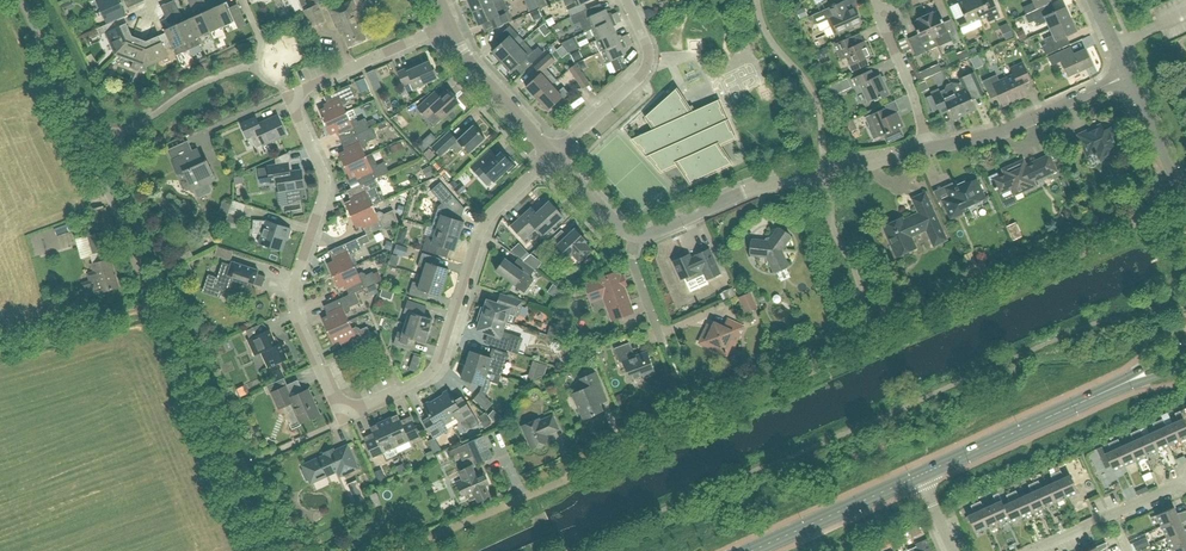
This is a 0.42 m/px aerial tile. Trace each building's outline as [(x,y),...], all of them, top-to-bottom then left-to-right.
[(122,2),(121,2),(120,0),(97,0),(102,11),(101,11),(101,12),(122,2)] [(165,6),(170,13),(180,6),(176,0),(172,0),(165,6)] [(191,6),(193,12),(207,6),(205,0),(204,0),(191,6)] [(473,12),(494,4),(492,0),(467,0),(473,12)] [(494,4),(473,12),(479,25),(482,24),(486,32),(513,20),(504,0),(502,0),(494,4)] [(508,4),(514,17),(531,10),(527,0),(517,0),(508,4)] [(532,8),(547,4),(546,0),(530,0),(532,8)] [(584,3),(591,0),(563,0),(568,10),(571,17),(587,9),(584,3)] [(971,0),(959,0),(957,1),(964,16),(957,19),(963,33),(982,25),(980,20),(971,0)] [(980,20),(986,17),(988,22),(1000,17),(994,3),(987,6),(984,0),(971,0),(980,20)] [(1036,9),(1052,1),(1051,0),(1032,0),(1036,9)] [(215,7),(224,26),(234,21),(238,29),(246,25),(237,5),(230,8),(227,1),(215,7)] [(337,28),(341,26),(350,46),(366,39),(363,34),(366,33),(361,22),(362,21),(353,1),(330,11),(337,28)] [(834,34),(837,33),(838,34),(862,23),(855,6),(847,10),(843,1),(808,17),(810,20),(812,20),(814,19),(817,24),(827,20),(834,34)] [(107,24),(124,17),(127,15),(121,3),(122,3),(122,2),(101,12),(102,12),(107,24)] [(304,10),(312,27),(325,22),(317,4),(304,10)] [(1050,28),(1071,19),(1065,7),(1050,13),(1047,5),(1025,15),(1029,23),(1035,20),(1038,26),(1047,22),(1050,28)] [(202,12),(211,33),(211,32),(224,26),(215,7),(202,13),(202,12)] [(590,29),(590,30),(619,17),(617,12),(609,16),(605,9),(594,14),(591,8),(587,9),(571,17),(574,24),(580,21),(585,32),(590,29)] [(540,10),(534,13),(541,23),(547,19),(540,10)] [(180,11),(166,17),(169,23),(182,17),(180,11)] [(368,21),(376,17),(374,11),(366,15),(368,21)] [(925,15),(935,37),(939,46),(951,40),(953,44),(960,41),(952,23),(945,26),(938,11),(933,13),(933,12),(925,15)] [(198,38),(198,37),(210,32),(211,33),(202,12),(201,12),(202,13),(190,18),(198,38)] [(939,46),(935,37),(925,15),(917,18),(918,20),(913,22),(920,38),(910,42),(916,56),(939,46)] [(116,53),(132,36),(127,23),(126,23),(124,17),(107,24),(97,28),(100,35),(107,32),(117,52),(116,52),(116,53)] [(595,36),(597,40),(616,32),(613,25),(621,21),(619,17),(590,30),(593,37),(595,36)] [(177,23),(189,49),(201,44),(198,37),(198,38),(190,18),(178,24),(177,23)] [(1076,31),(1071,19),(1050,28),(1053,35),(1044,39),(1046,44),(1042,46),(1046,55),(1065,46),(1062,38),(1076,31)] [(189,49),(177,23),(177,24),(164,30),(166,33),(172,46),(173,49),(176,55),(189,49)] [(493,54),(500,62),(524,41),(510,26),(499,35),(504,41),(493,51),(494,52),(493,54)] [(597,45),(600,52),(629,39),(627,34),(619,38),(616,32),(597,40),(599,44),(597,45)] [(172,46),(166,33),(160,36),(159,35),(147,41),(147,65),(148,65),(148,64),(168,55),(165,49),(172,46)] [(147,41),(132,36),(116,53),(117,53),(117,52),(125,56),(124,58),(137,63),(135,69),(141,72),(147,71),(147,65),(147,41)] [(868,64),(865,58),(871,55),(865,41),(852,46),(848,38),(851,37),(850,37),(834,44),(841,59),(846,57),(852,71),(868,64)] [(629,39),(600,52),(603,59),(605,58),(607,62),(605,63),(626,54),(623,47),(626,46),(626,45),(627,46),(632,44),(629,39)] [(508,71),(511,71),(512,71),(526,58),(531,63),(544,52),(539,47),(534,51),(524,41),(500,62),(508,71)] [(1080,70),(1092,65),(1091,64),(1089,65),(1083,51),(1085,50),(1085,49),(1069,57),(1066,50),(1049,57),(1052,64),(1061,60),(1068,76),(1069,75),(1068,73),(1079,68),(1080,70)] [(526,87),(537,98),(552,85),(552,84),(557,80),(546,68),(555,60),(549,54),(534,67),(540,74),(526,87)] [(414,65),(398,72),(404,85),(409,83),(413,92),(426,86),(424,83),(437,78),(436,76),(438,76),(435,69),(433,69),(429,61),(415,68),(414,65)] [(1006,78),(1016,100),(1029,94),(1023,81),(1029,78),(1030,81),(1031,80),(1023,63),(1012,68),(1015,74),(1006,78)] [(576,64),(569,69),(583,88),(589,84),(576,64)] [(925,78),(945,75),(943,65),(923,69),(925,78)] [(853,78),(856,86),(860,84),(868,102),(878,97),(879,99),(889,94),(880,74),(874,77),(871,70),(853,78)] [(952,82),(950,83),(965,114),(977,109),(973,99),(984,94),(975,72),(962,78),(964,81),(959,83),(952,82)] [(365,75),(354,80),(362,96),(373,91),(365,75)] [(1016,100),(1006,78),(999,81),(997,75),(983,81),(990,98),(991,98),(990,96),(997,92),(1003,106),(1016,100)] [(930,92),(938,109),(940,114),(948,110),(953,120),(965,114),(950,83),(947,84),(945,89),(940,92),(939,88),(930,92)] [(590,84),(585,87),(594,99),(599,96),(590,84)] [(324,122),(325,122),(347,112),(346,112),(343,105),(347,103),(348,100),(355,97),(350,85),(323,96),(324,97),(327,103),(324,105),(325,108),(319,110),(325,122),(324,122)] [(552,85),(537,98),(548,110),(562,97),(563,98),(569,93),(563,87),(558,92),(552,85)] [(418,108),(423,114),(428,119),(435,112),(441,119),(459,102),(448,90),(438,99),(433,94),(418,108)] [(675,90),(647,116),(650,120),(651,119),(653,122),(649,125),(653,130),(633,139),(661,170),(676,164),(680,171),(684,168),(688,174),(686,175),(690,181),(730,163),(726,157),(724,158),(720,152),(724,149),(720,144),(734,137),(717,101),(696,110),(692,105),(686,109),(679,99),(681,97),(675,90)] [(351,117),(358,115),(355,107),(348,109),(351,117)] [(903,136),(899,128),(903,126),(897,112),(889,115),(886,108),(870,114),(880,136),(884,135),(888,142),(903,136)] [(338,134),(341,141),(369,128),(365,118),(358,121),(357,120),(354,118),(350,120),(347,113),(347,112),(325,122),(325,123),(330,134),(336,132),(338,135),(338,134)] [(395,119),(402,127),(407,122),(399,115),(395,119)] [(256,117),(241,124),(247,138),(258,133),(263,143),(262,143),(263,144),(286,133),(285,133),(278,117),(279,117),(278,116),(259,125),(256,117)] [(848,122),(852,131),(856,129),(852,120),(848,122)] [(1100,160),(1120,151),(1110,128),(1107,129),(1107,130),(1105,131),(1103,130),(1102,128),(1101,125),(1078,135),(1087,155),(1088,155),(1093,152),(1094,153),(1094,154),(1095,155),(1096,154),(1097,154),(1100,159),(1100,160)] [(432,148),(440,156),(452,145),(458,152),(463,147),(469,153),(485,138),(474,126),(458,140),(450,131),(432,148)] [(344,165),(344,166),(366,156),(366,155),(363,148),(367,147),(368,143),(367,142),(377,138),(372,127),(369,128),(341,141),(344,148),(345,151),(339,154),(344,165)] [(404,147),(402,141),(389,147),(392,153),(404,147)] [(169,154),(172,161),(178,174),(184,171),(193,189),(197,196),(200,197),(211,192),(212,188),(209,181),(215,179),(207,160),(203,162),(198,149),(176,159),(173,152),(169,154)] [(488,151),(471,167),(479,176),(485,171),(494,181),(507,170),(509,171),(516,164),(509,157),(508,159),(501,152),(493,159),(487,153),(488,152),(488,151)] [(366,156),(344,166),(345,167),(345,166),(350,178),(356,175),(357,178),(358,178),(361,184),(361,185),(376,178),(389,172),(385,162),(377,165),(372,153),(366,155),(366,156)] [(1049,154),(1032,162),(1031,162),(1031,163),(1031,164),(1025,167),(1023,161),(1024,160),(1023,159),(1002,169),(1002,170),(1003,169),(1005,172),(998,175),(997,173),(988,177),(991,183),(994,182),(996,187),(994,187),(995,190),(997,189),(1005,206),(1018,201),(1015,195),(1035,185),(1034,185),(1032,182),(1057,171),(1049,154)] [(279,191),(287,190),(289,203),(303,198),(301,188),(304,187),(302,170),(286,172),(285,163),(268,166),(268,168),(259,169),(261,183),(270,181),(271,183),(278,182),(279,191)] [(350,215),(373,205),(385,199),(376,178),(361,185),(361,184),(347,190),(350,197),(350,198),(351,201),(345,203),(350,215)] [(942,200),(951,218),(962,213),(961,209),(985,198),(976,179),(967,183),(965,179),(946,188),(943,181),(942,181),(949,196),(942,200)] [(902,218),(883,226),(889,240),(892,239),(899,255),(915,247),(911,236),(922,231),(922,230),(926,228),(934,245),(946,240),(925,193),(913,199),(919,213),(903,220),(902,218)] [(436,215),(441,216),(437,229),(459,237),(464,222),(457,220),(459,213),(465,208),(452,194),(439,206),(436,215)] [(229,214),(242,218),(247,204),(233,200),(229,214)] [(555,230),(551,226),(563,216),(558,210),(555,207),(550,201),(542,209),(540,207),(535,211),(532,208),(512,227),(523,239),(535,228),(546,239),(555,230)] [(373,206),(373,205),(350,215),(351,216),(356,227),(362,225),(364,228),(364,227),(367,234),(398,221),(393,210),(384,214),(383,213),(380,211),(376,213),(373,206)] [(253,232),(263,233),(266,234),(263,243),(271,246),(271,251),(280,251),(281,258),(281,253),(281,251),(282,249),(285,238),(289,239),(288,238),(291,230),(292,230),(265,221),(267,222),(266,226),(254,222),(253,232)] [(766,240),(752,239),(750,242),(749,252),(751,255),(767,257),(773,272),(777,272),(786,267),(788,265),(782,250),(791,237),(790,234),(781,228),(778,227),(770,238),(769,239),(767,241),(766,240)] [(455,250),(459,237),(437,229),(434,237),(427,235),(422,250),(436,254),(439,245),(455,250)] [(592,250),(584,242),(586,241),(575,229),(566,238),(560,232),(547,244),(553,250),(558,245),(569,257),(573,253),(580,260),(579,260),(580,261),(592,250)] [(103,230),(87,235),(93,254),(108,250),(103,230)] [(332,275),(333,276),(355,266),(355,265),(354,265),(351,258),(355,257),(356,253),(356,252),(363,249),(358,238),(330,251),(333,258),(332,258),(334,261),(327,264),(333,275),(332,275)] [(394,242),(387,240),(384,248),(391,250),(394,242)] [(188,245),(173,251),(178,263),(193,256),(188,245)] [(675,260),(673,261),(681,279),(697,272),(698,274),(699,275),(701,275),(704,273),(707,279),(720,273),(709,249),(696,255),(697,257),(692,259),(689,254),(688,254),(690,257),(686,259),(685,256),(681,258),(679,256),(675,259),(675,260)] [(971,251),(962,255),(972,276),(987,269),(983,260),(977,263),(971,251)] [(425,267),(422,276),(444,283),(449,269),(434,264),(436,257),(422,253),(418,265),(425,267)] [(526,263),(535,270),(540,263),(531,256),(526,263)] [(92,264),(94,273),(92,274),(90,277),(92,282),(86,283),(84,286),(86,293),(89,294),(100,290),(100,292),(119,286),(111,258),(92,264)] [(535,270),(526,263),(522,261),(517,267),(505,258),(496,271),(524,292),(533,279),(530,276),(535,270)] [(220,297),(223,288),(229,291),(233,281),(253,288),(254,283),(262,286),(266,276),(257,273),(258,270),(232,261),(231,264),(222,262),(217,276),(208,274),(203,291),(220,297)] [(355,266),(333,276),(333,277),(333,276),(338,288),(344,285),(346,288),(349,294),(349,295),(355,292),(378,282),(373,271),(366,275),(364,271),(358,273),(355,267),(355,266)] [(613,320),(630,313),(633,312),(618,271),(598,279),(598,280),(586,285),(590,297),(603,292),(613,320)] [(440,296),(444,283),(422,276),(420,284),(413,281),(409,294),(423,298),(425,291),(440,296)] [(327,330),(327,331),(349,321),(349,320),(346,313),(352,311),(350,307),(360,302),(355,292),(349,295),(349,294),(324,306),(327,313),(328,316),(322,319),(327,330)] [(757,307),(750,292),(739,297),(746,312),(757,307)] [(523,300),(506,295),(501,293),(498,303),(487,299),(484,307),(482,307),(479,314),(506,322),(514,324),(517,316),(518,316),(523,300)] [(406,323),(429,331),(433,319),(424,316),(427,306),(408,300),(404,312),(409,313),(406,323)] [(506,322),(479,314),(477,321),(480,322),(477,330),(493,335),(490,345),(518,354),(523,338),(503,331),(506,322)] [(737,341),(744,326),(727,318),(724,326),(720,325),(714,322),(711,330),(706,328),(701,338),(704,339),(705,342),(704,345),(714,349),(719,352),(723,351),(724,350),(724,351),(725,352),(726,351),(726,350),(727,349),(730,348),(731,345),(732,345),(732,344),(735,346),(737,341)] [(350,321),(349,321),(327,331),(328,331),(333,343),(339,340),(340,343),(341,343),(344,350),(372,337),(367,326),(360,330),(360,328),(356,327),(353,328),(349,321),(350,321)] [(425,343),(429,331),(406,323),(402,333),(398,332),(394,343),(413,349),(416,340),(425,343)] [(285,353),(288,351),(284,341),(277,344),(270,329),(247,339),(255,355),(261,352),(268,368),(273,365),(273,366),(275,365),(275,364),(288,359),(285,353)] [(623,361),(630,379),(642,374),(644,378),(656,373),(647,351),(634,356),(629,342),(614,348),(619,362),(623,361)] [(470,351),(466,364),(501,376),(503,370),(508,353),(492,348),(489,357),(470,351)] [(499,383),(501,376),(466,364),(461,378),(482,385),(480,392),(474,399),(486,410),(492,403),(485,397),(490,381),(499,383)] [(584,388),(572,394),(583,419),(595,414),(603,410),(595,393),(603,389),(595,372),(580,379),(584,388)] [(300,423),(321,414),(309,389),(291,397),(286,386),(271,392),(279,409),(291,403),(300,423)] [(436,397),(450,421),(456,417),(460,422),(473,414),(461,395),(460,395),(464,401),(457,405),(448,390),(444,393),(443,395),(437,399),(436,397)] [(429,414),(423,418),(422,418),(434,438),(448,430),(444,424),(450,421),(436,397),(436,398),(437,399),(431,402),(431,403),(428,402),(424,405),(424,404),(424,405),(429,414)] [(1172,423),(1180,441),(1185,438),(1185,423),(1180,411),(1175,413),(1178,421),(1172,423)] [(384,420),(396,446),(396,445),(408,439),(409,441),(419,436),(410,416),(412,421),(406,423),(405,422),(405,421),(402,420),(401,421),(399,417),(395,415),(385,420),(384,420)] [(531,447),(532,448),(548,441),(545,433),(548,432),(549,433),(559,429),(553,415),(540,421),(539,419),(522,426),(528,439),(529,438),(533,447),(531,447)] [(489,417),(476,425),(481,433),(494,426),(489,417)] [(1158,421),(1169,446),(1180,441),(1172,423),(1166,426),(1163,419),(1158,421)] [(396,446),(384,420),(384,421),(373,425),(372,429),(374,433),(372,433),(371,436),(372,437),(372,438),(366,441),(364,437),(373,457),(383,452),(383,451),(395,445),(396,447),(396,446)] [(1156,431),(1150,433),(1158,451),(1169,446),(1158,421),(1153,423),(1156,431)] [(446,449),(463,439),(457,429),(440,439),(446,449)] [(1144,436),(1141,429),(1136,431),(1147,456),(1158,451),(1150,433),(1144,436)] [(1134,441),(1128,443),(1136,461),(1147,456),(1136,431),(1131,433),(1134,441)] [(483,436),(449,451),(452,457),(470,449),(476,464),(492,457),(483,436)] [(1118,439),(1113,441),(1125,466),(1136,461),(1128,443),(1122,446),(1118,439)] [(1113,441),(1109,443),(1112,451),(1105,454),(1113,471),(1125,466),(1113,441)] [(340,476),(358,468),(356,463),(357,463),(351,449),(350,450),(347,445),(334,451),(333,449),(324,453),(325,455),(303,465),(304,468),(302,470),(307,480),(325,472),(326,476),(338,471),(340,476)] [(485,485),(487,484),(489,483),(484,472),(477,475),(473,464),(458,470),(462,478),(456,481),(457,483),(462,495),(466,493),(470,501),(477,498),(479,502),(490,497),(485,485)] [(1053,467),(1067,497),(1078,492),(1070,475),(1064,478),(1058,465),(1053,467)] [(1054,482),(1048,485),(1056,502),(1067,497),(1053,467),(1049,469),(1051,475),(1054,482)] [(1045,507),(1056,502),(1048,485),(1042,488),(1039,481),(1034,483),(1045,507)] [(1032,492),(1026,495),(1034,513),(1045,507),(1034,483),(1029,485),(1032,492)] [(442,503),(454,502),(453,491),(441,492),(442,503)] [(1026,495),(1020,498),(1016,491),(1011,493),(1023,518),(1034,513),(1026,495)] [(998,523),(1009,518),(1004,505),(999,493),(993,496),(997,503),(990,506),(998,523)] [(1010,502),(1004,505),(1009,518),(1011,523),(1023,518),(1011,493),(1006,495),(1010,502)] [(981,501),(976,503),(987,528),(998,523),(990,506),(984,508),(981,501)] [(976,503),(971,506),(974,513),(968,516),(976,533),(987,528),(976,503)] [(1185,516),(1185,511),(1177,514),(1174,507),(1157,515),(1162,527),(1185,516)] [(1184,530),(1182,524),(1185,521),(1185,516),(1162,527),(1167,538),(1184,530)] [(923,527),(912,531),(916,542),(927,538),(923,527)] [(1185,542),(1185,533),(1184,530),(1167,538),(1172,549),(1185,542)] [(921,542),(916,544),(919,550),(934,550),(928,539),(921,542)] [(1172,549),(1173,550),(1185,550),(1185,542),(1172,549)] [(1108,547),(1106,543),(1087,550),(1101,550),(1108,547)]
